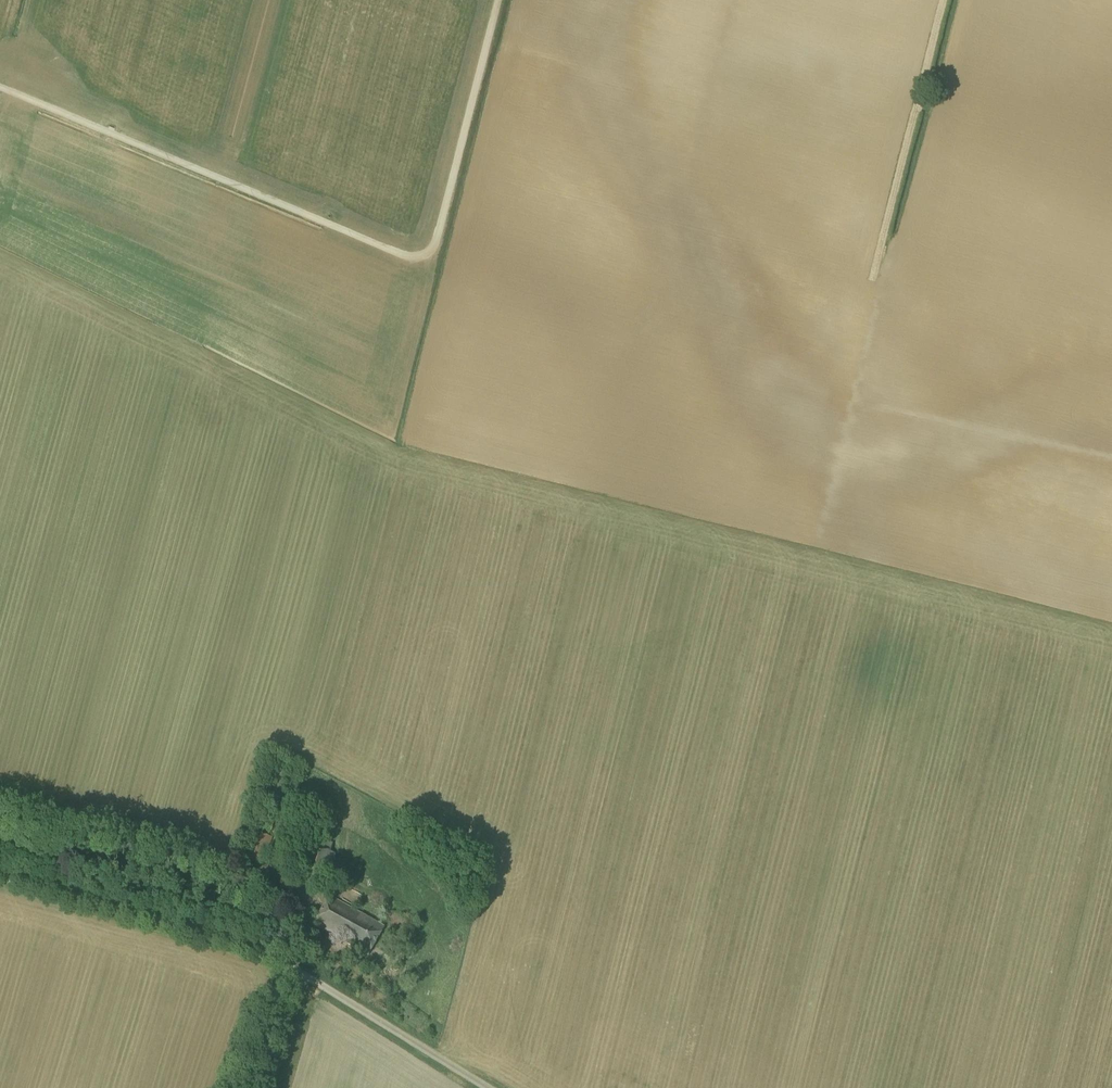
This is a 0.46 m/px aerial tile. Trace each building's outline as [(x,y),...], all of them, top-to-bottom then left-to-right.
[(327,880),(335,853),(307,845),(299,872),(327,880)] [(368,956),(384,926),(331,897),(315,925),(368,956)]
